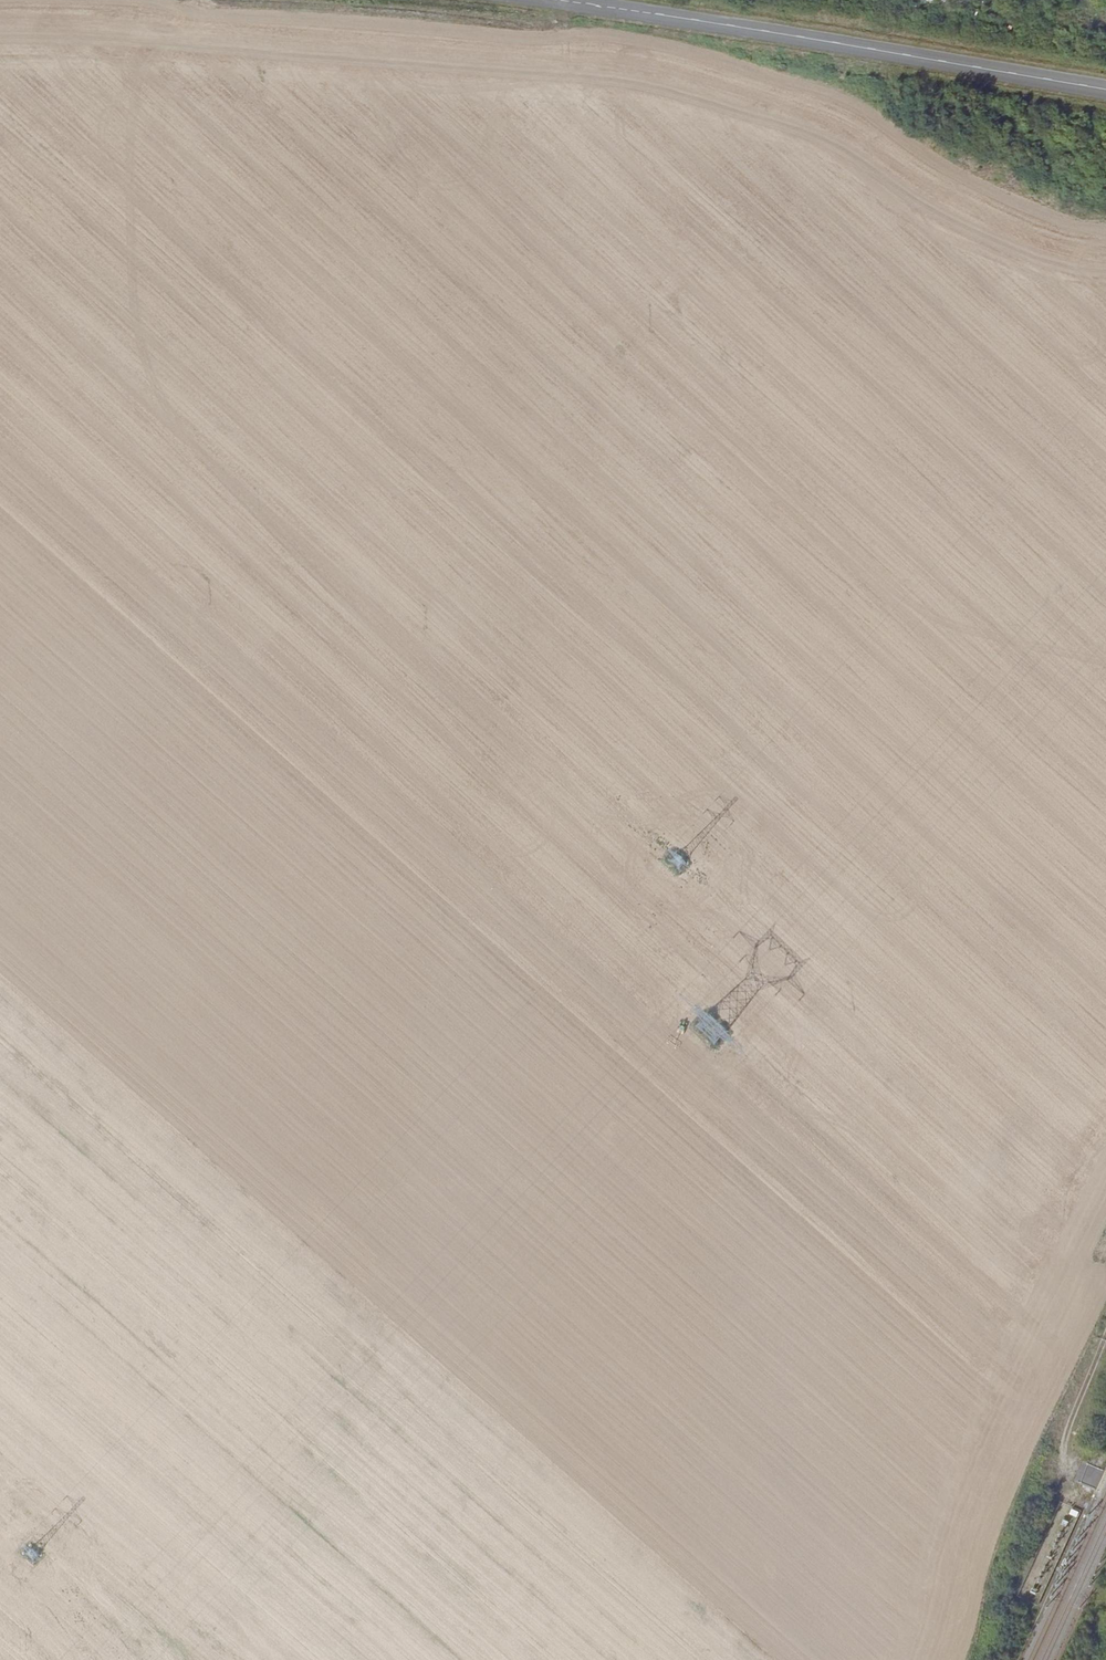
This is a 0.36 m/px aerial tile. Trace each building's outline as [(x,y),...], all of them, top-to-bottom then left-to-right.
[(1078,1481),(1098,1486),(1102,1470),(1081,1465),(1078,1481)]
